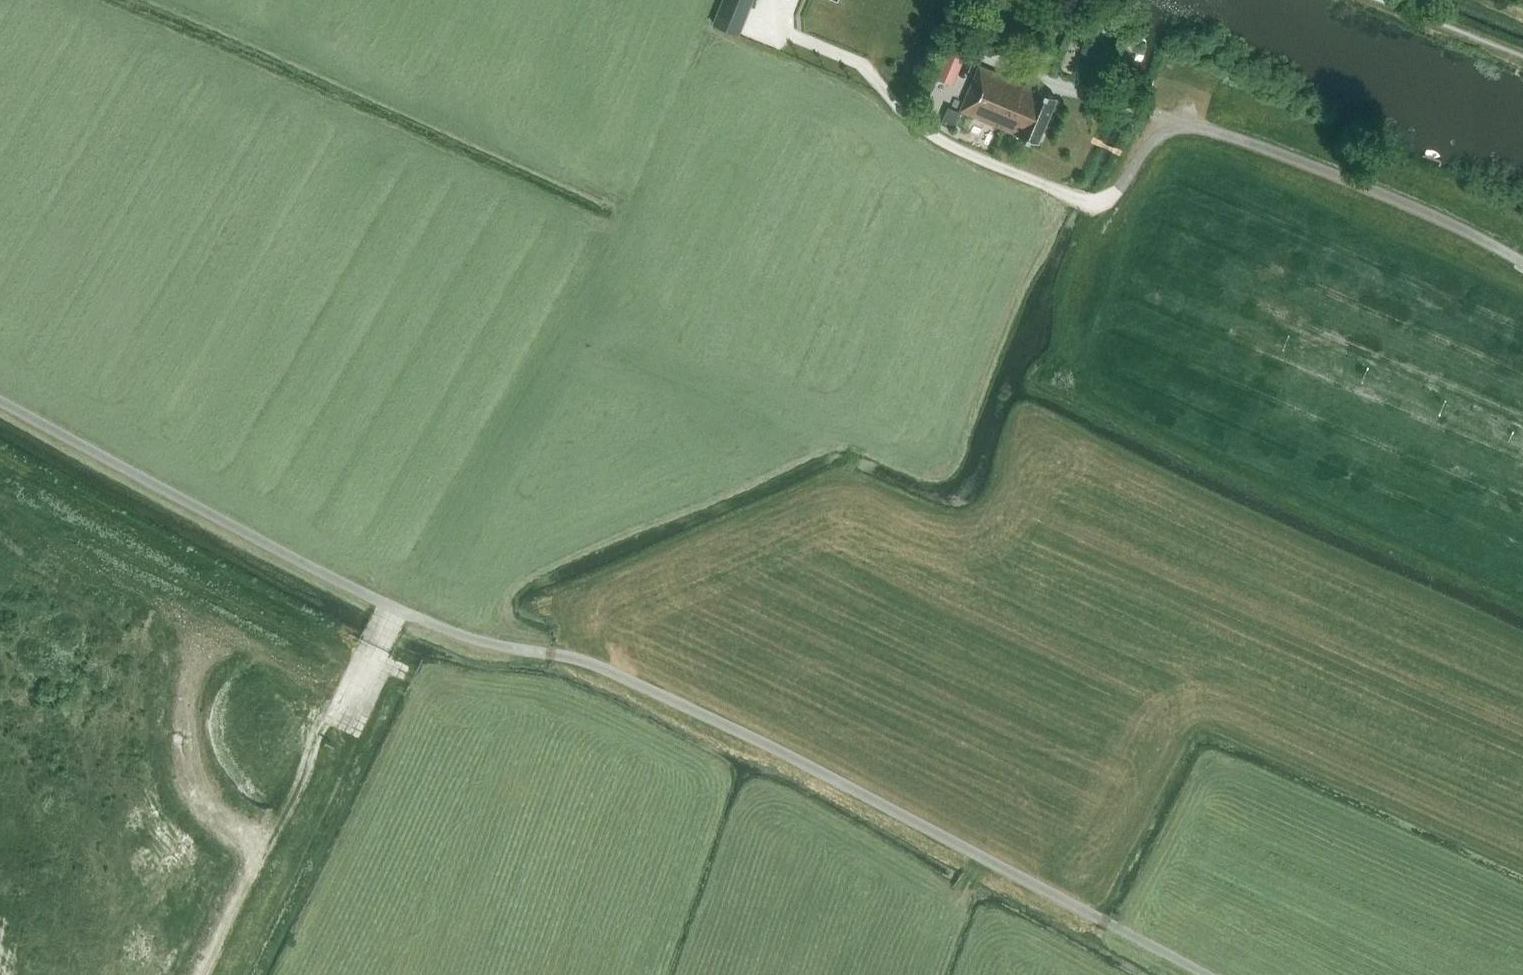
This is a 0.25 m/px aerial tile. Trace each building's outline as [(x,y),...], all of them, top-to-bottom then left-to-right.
[(714,21),(738,32),(752,0),(722,0),(714,21)] [(955,78),(974,37),(954,27),(935,69),(955,78)] [(1057,99),(991,71),(977,65),(957,110),(1038,144),(1057,99)]
